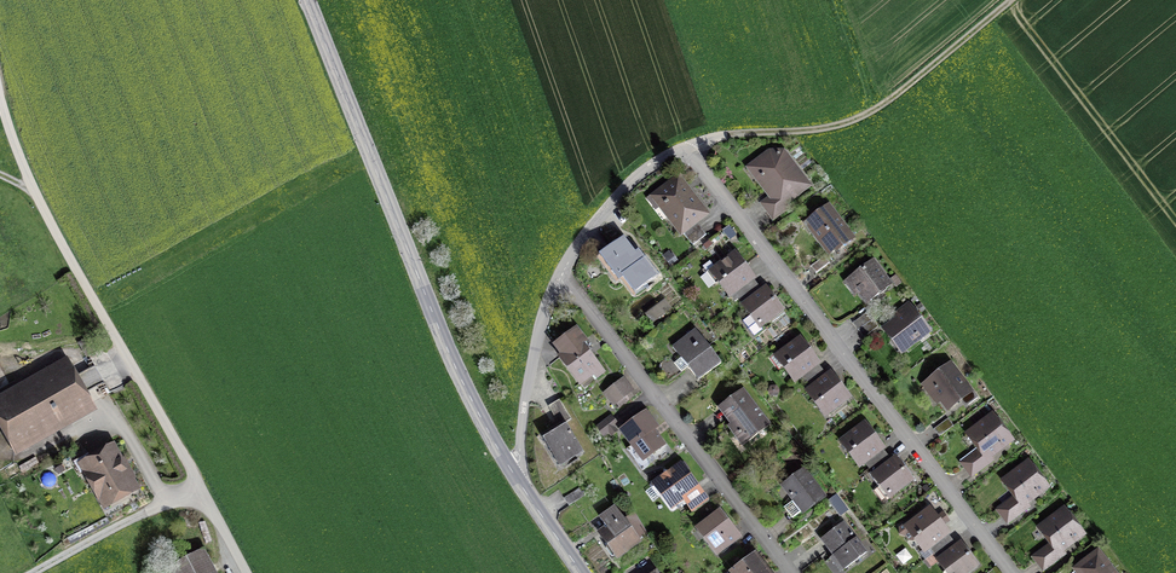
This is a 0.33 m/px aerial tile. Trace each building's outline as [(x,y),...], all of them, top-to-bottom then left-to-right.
[(781,145),(748,169),(772,201),(766,206),(775,217),(814,189),(781,145)] [(714,216),(681,174),(650,198),(682,240),(714,216)] [(858,240),(832,204),(805,224),(831,259),(858,240)] [(644,260),(627,237),(599,258),(618,284),(623,280),(635,296),(662,275),(648,256),(644,260)] [(758,281),(737,253),(712,271),(732,300),(758,281)] [(825,256),(810,267),(814,274),(830,263),(825,256)] [(896,285),(876,260),(847,283),(868,308),(896,285)] [(786,312),(772,293),(747,312),(761,330),(786,312)] [(935,334),(913,305),(882,328),(904,357),(935,334)] [(867,312),(854,321),(858,328),(872,318),(867,312)] [(878,326),(872,318),(858,328),(864,336),(878,326)] [(605,372),(576,332),(553,348),(581,388),(605,372)] [(721,365),(696,332),(672,350),(698,383),(721,365)] [(803,336),(775,356),(794,384),(823,364),(803,336)] [(978,393),(953,363),(924,386),(949,416),(978,393)] [(0,404),(0,416),(14,444),(87,407),(68,370),(0,404)] [(853,398),(833,372),(807,392),(827,418),(853,398)] [(635,396),(623,382),(603,398),(615,413),(635,396)] [(772,425),(746,390),(721,408),(747,443),(772,425)] [(661,428),(647,410),(620,431),(645,462),(667,445),(656,432),(661,428)] [(1016,442),(996,414),(966,435),(979,452),(961,465),(972,480),(996,463),(993,459),(1016,442)] [(612,417),(597,427),(603,435),(617,425),(612,417)] [(948,419),(934,429),(939,436),(953,426),(948,419)] [(889,450),(869,422),(840,442),(861,470),(889,450)] [(583,456),(566,428),(544,441),(560,469),(583,456)] [(114,447),(85,462),(107,504),(136,490),(114,447)] [(916,482),(898,457),(870,477),(888,502),(916,482)] [(1053,488),(1032,460),(1003,481),(1015,498),(997,511),(1009,526),(1032,509),(1029,505),(1053,488)] [(710,500),(682,463),(653,485),(674,513),(686,504),(693,513),(710,500)] [(827,495),(806,468),(783,485),(804,513),(827,495)] [(579,489),(564,498),(569,505),(584,496),(579,489)] [(837,493),(829,499),(833,504),(840,498),(837,493)] [(849,510),(840,498),(833,504),(841,515),(849,510)] [(642,542),(616,506),(600,518),(607,529),(600,534),(618,559),(642,542)] [(1088,534),(1067,507),(1038,528),(1050,545),(1033,558),(1044,572),(1067,556),(1065,552),(1088,534)] [(743,538),(721,510),(696,529),(719,558),(743,538)] [(954,534),(938,514),(911,534),(927,555),(954,534)] [(868,551),(846,522),(823,540),(845,569),(868,551)] [(964,543),(938,562),(947,572),(972,572),(981,566),(964,543)] [(1100,549),(1073,569),(1076,572),(1118,572),(1100,549)] [(169,565),(173,572),(213,572),(202,550),(169,565)] [(756,553),(731,572),(772,572),(756,553)]
